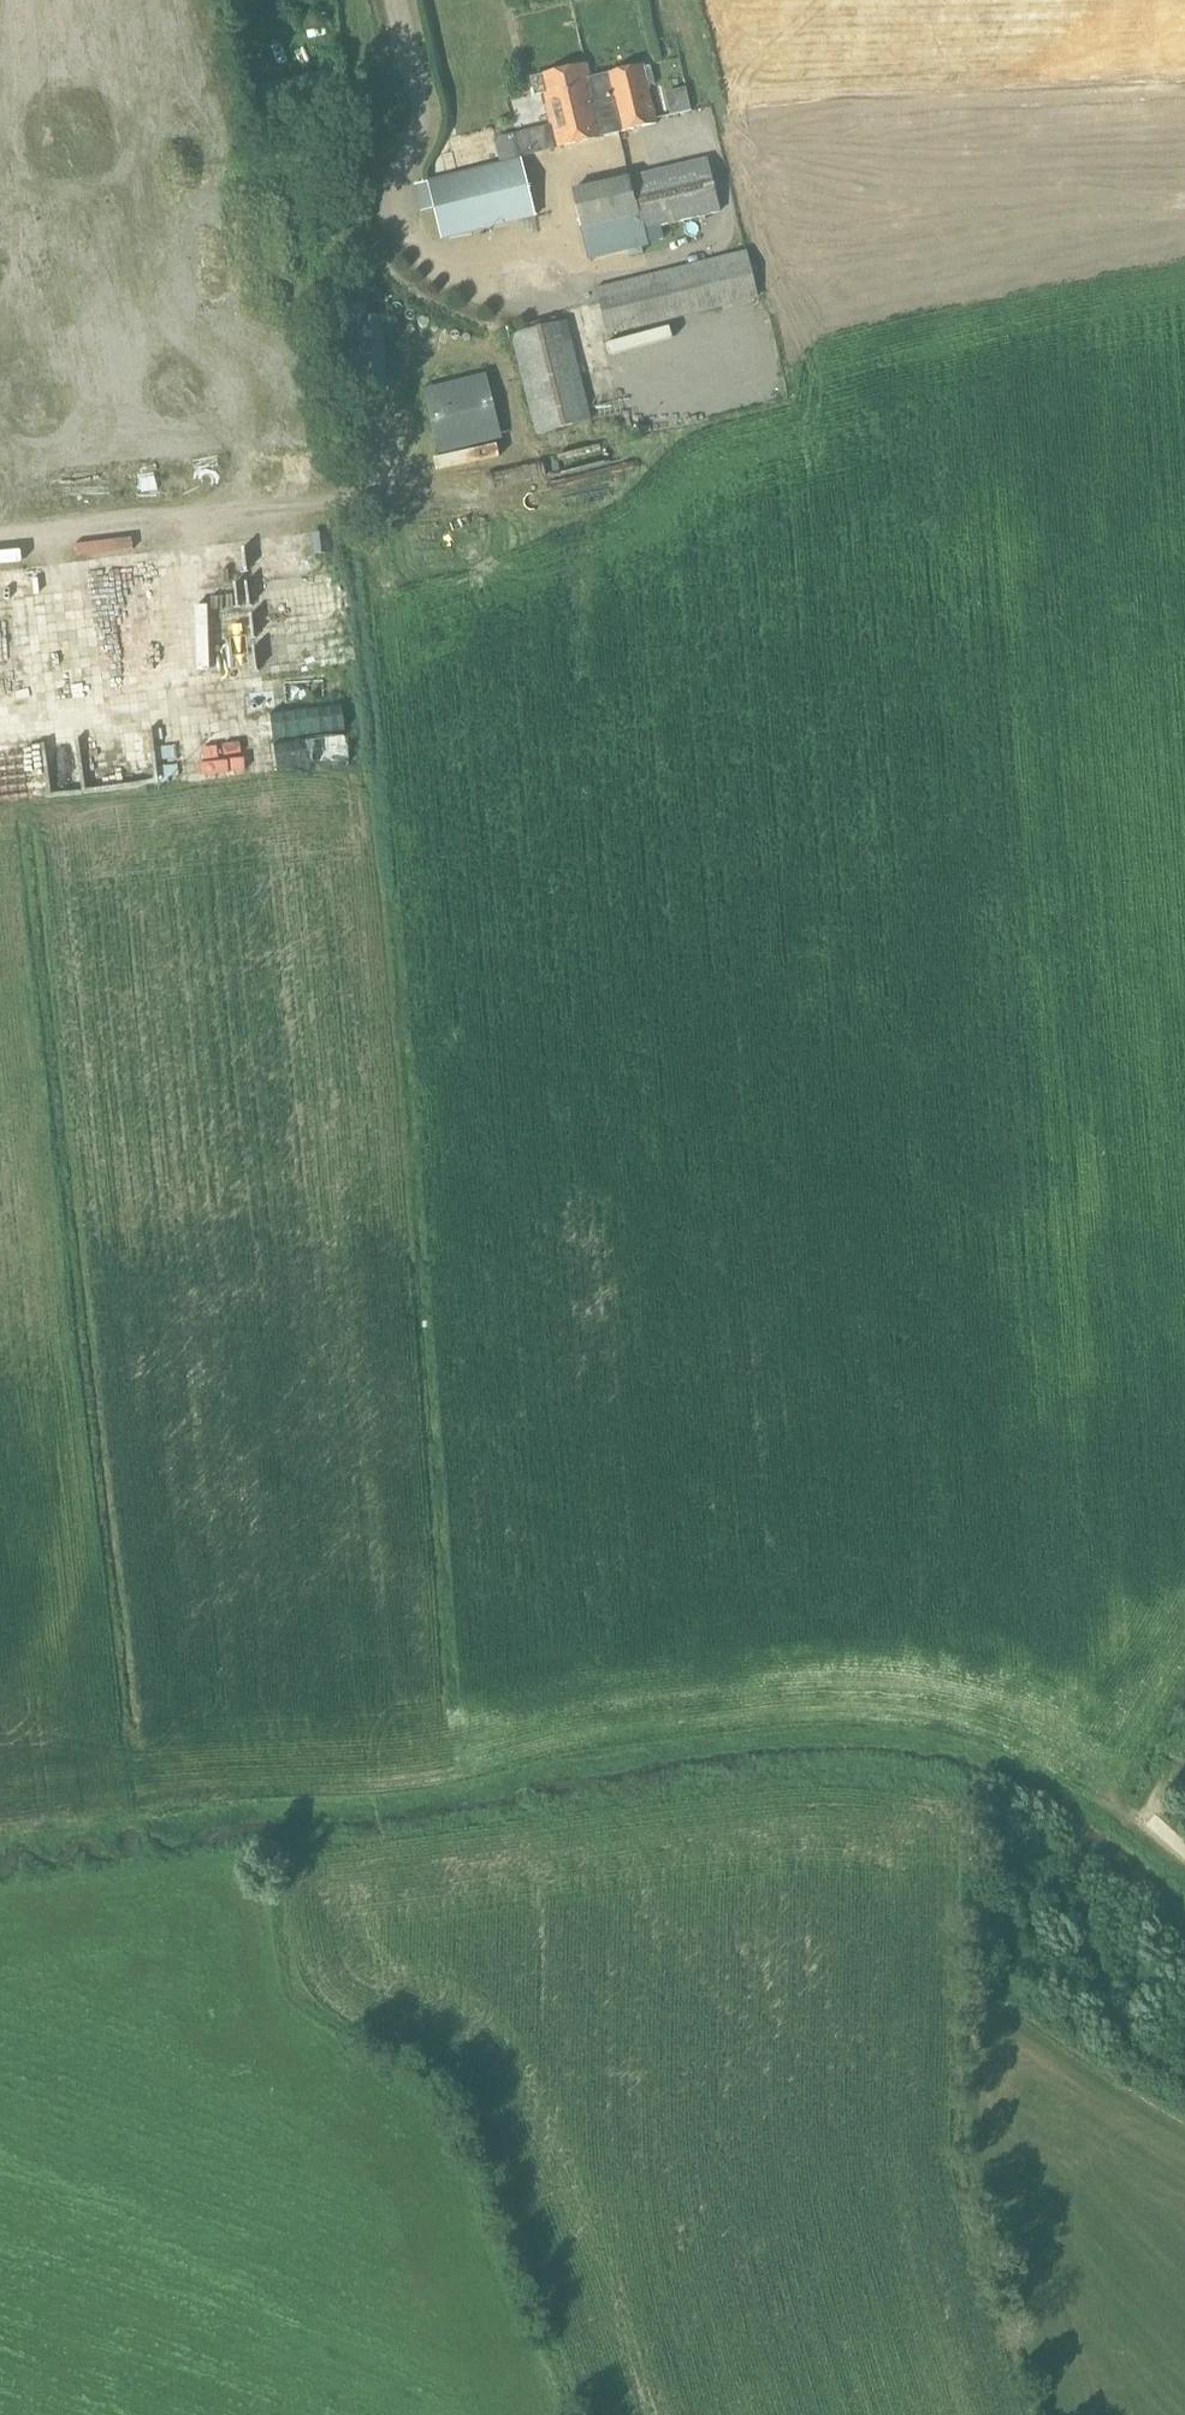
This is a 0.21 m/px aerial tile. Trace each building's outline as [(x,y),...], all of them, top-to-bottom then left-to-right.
[(590,80),(586,65),(532,78),(536,94),(543,93),(556,147),(657,123),(644,66),(590,80)] [(542,126),(510,133),(516,156),(547,149),(542,126)] [(721,212),(708,158),(572,189),(589,258),(647,244),(644,231),(721,212)] [(536,217),(522,159),(427,182),(441,240),(536,217)] [(747,250),(596,288),(608,335),(759,298),(747,250)] [(536,434),(592,421),(567,320),(511,335),(536,434)] [(478,378),(412,394),(428,459),(494,443),(478,378)] [(549,459),(536,460),(539,481),(552,479),(549,459)] [(310,533),(313,554),(332,552),(330,531),(310,533)] [(384,850),(410,847),(408,837),(383,840),(384,850)]
